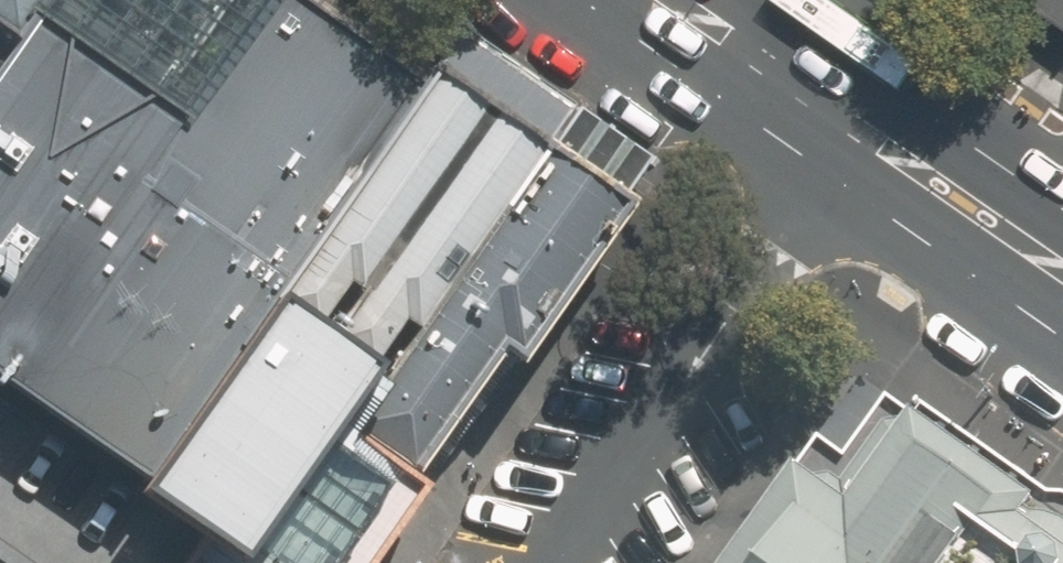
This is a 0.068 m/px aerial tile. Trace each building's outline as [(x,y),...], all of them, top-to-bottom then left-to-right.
[(413,87),(287,0),(264,0),(181,121),(29,18),(0,60),(0,390),(139,485),(261,307),(413,87)] [(29,18),(41,0),(0,0),(0,60),(29,18)] [(1062,9),(1062,0),(1050,0),(1062,9)] [(463,121),(413,87),(261,307),(311,341),(463,121)] [(528,165),(463,121),(311,341),(376,385),(528,165)] [(608,220),(528,165),(376,385),(342,435),(402,475),(487,352),(507,366),(608,220)] [(254,562),(341,562),(402,475),(342,435),(376,385),(311,341),(261,307),(139,485),(254,562)] [(857,386),(733,562),(1062,562),(1062,518),(857,386)]
